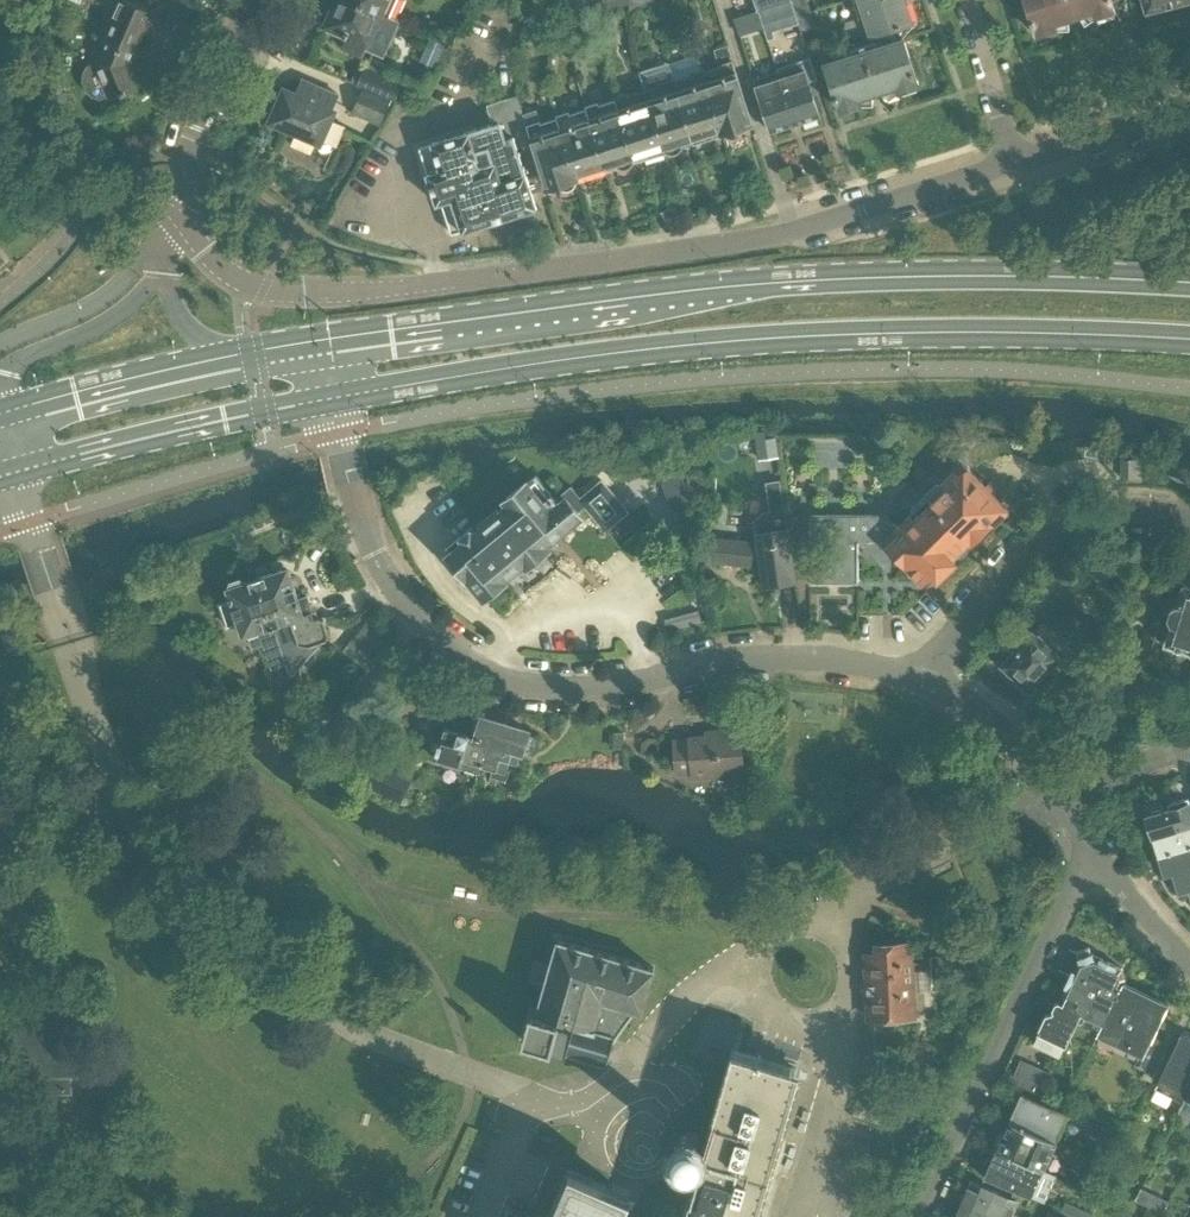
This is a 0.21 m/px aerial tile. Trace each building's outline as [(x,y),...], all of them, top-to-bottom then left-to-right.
[(112,20),(94,63),(108,98),(137,86),(128,64),(141,33),(145,35),(154,14),(122,0),(118,0),(109,19),(112,20)] [(344,42),(345,47),(359,53),(364,49),(375,26),(383,30),(389,16),(352,0),(337,0),(327,24),(345,32),(344,35),(347,36),(344,42)] [(389,16),(396,0),(352,0),(389,16)] [(629,0),(605,0),(604,11),(629,3),(629,0)] [(789,0),(755,0),(758,10),(789,0)] [(789,0),(796,22),(812,17),(806,0),(789,0)] [(911,22),(904,0),(857,0),(869,36),(871,36),(889,30),(892,39),(902,36),(905,35),(913,26),(911,22)] [(1069,0),(1026,0),(1037,34),(1057,27),(1055,22),(1075,16),(1069,0)] [(1075,16),(1094,10),(1095,15),(1115,9),(1113,0),(1069,0),(1075,16)] [(1146,11),(1189,0),(1143,0),(1146,11)] [(800,32),(815,27),(812,17),(796,22),(800,32)] [(871,36),(874,46),(863,49),(877,92),(896,86),(897,90),(918,83),(902,36),(892,39),(889,30),(871,36)] [(740,126),(752,122),(726,45),(714,49),(720,67),(703,72),(721,129),(723,133),(723,134),(726,137),(727,137),(730,139),(733,138),(735,138),(736,137),(739,135),(740,134),(741,130),(741,129),(740,126)] [(877,92),(863,49),(824,62),(840,110),(859,103),(858,98),(877,92)] [(688,57),(668,63),(693,137),(695,145),(713,139),(711,132),(721,129),(703,72),(702,70),(694,73),(688,57)] [(684,146),(684,144),(684,142),(683,140),(693,137),(668,63),(639,73),(645,91),(644,91),(664,154),(665,154),(666,155),(668,156),(670,156),(672,156),(674,156),(676,156),(678,155),(680,153),(681,152),(682,150),(683,148),(684,146)] [(821,116),(804,64),(781,71),(797,123),(821,116)] [(364,88),(390,99),(391,98),(396,100),(403,83),(365,66),(357,83),(364,86),(364,88)] [(755,79),(771,132),(797,123),(781,71),(755,79)] [(272,120),(297,131),(291,144),(311,153),(316,139),(320,141),(333,110),(332,110),(338,94),(306,80),(299,95),(285,89),(282,98),(279,96),(273,111),(276,112),(272,120)] [(408,102),(415,89),(407,84),(399,97),(408,102)] [(353,112),(380,123),(390,99),(364,88),(353,112)] [(615,100),(633,156),(643,153),(645,160),(664,154),(644,91),(623,98),(622,95),(614,98),(615,100)] [(418,147),(437,202),(451,197),(463,231),(538,207),(532,190),(546,186),(526,126),(522,114),(517,97),(488,106),(494,124),(418,147)] [(633,162),(633,160),(633,158),(632,156),(633,156),(615,100),(593,107),(592,105),(585,107),(586,110),(603,165),(612,163),(612,165),(613,166),(614,168),(617,170),(618,171),(620,171),(622,172),(624,171),(627,170),(630,168),(631,167),(633,164),(633,162)] [(556,119),(541,124),(536,109),(522,114),(526,126),(546,186),(555,183),(555,185),(557,188),(558,189),(561,191),(564,192),(566,191),(569,190),(571,190),(572,188),(574,186),(574,184),(575,181),(574,175),(556,119)] [(556,119),(574,175),(583,172),(585,179),(605,173),(603,165),(586,110),(565,116),(564,114),(555,116),(556,119)] [(928,497),(970,539),(973,543),(1008,508),(964,463),(928,497)] [(687,492),(679,464),(665,469),(672,496),(687,492)] [(493,515),(526,560),(525,561),(528,564),(550,546),(547,543),(584,512),(582,509),(586,506),(606,530),(629,511),(603,479),(581,497),(572,485),(557,498),(553,493),(551,494),(537,476),(529,483),(528,481),(506,499),(509,502),(493,515)] [(795,581),(780,480),(766,482),(770,512),(762,513),(755,521),(758,542),(756,542),(712,538),(710,561),(753,565),(754,568),(762,569),(764,585),(795,581)] [(897,501),(911,515),(899,527),(893,521),(889,525),(878,514),(811,514),(811,582),(859,582),(859,541),(889,541),(887,543),(924,580),(932,572),(937,577),(956,558),(953,555),(970,539),(928,497),(915,484),(897,501)] [(450,554),(468,576),(467,576),(485,596),(506,579),(505,577),(525,561),(526,560),(493,515),(474,531),(472,528),(461,537),(465,541),(450,554)] [(1071,559),(1054,568),(1062,576),(1079,566),(1071,559)] [(285,569),(257,578),(285,663),(287,665),(290,674),(292,674),(320,643),(326,641),(329,635),(324,619),(319,617),(315,618),(307,596),(299,598),(291,573),(290,571),(285,569)] [(262,642),(271,666),(265,668),(280,711),(284,707),(296,702),(294,696),(301,689),(296,673),(292,674),(290,674),(287,665),(285,663),(257,578),(247,581),(241,578),(232,581),(229,587),(227,588),(228,590),(231,599),(220,603),(229,628),(238,625),(242,637),(248,635),(251,646),(262,642)] [(1166,642),(1189,650),(1189,586),(1184,584),(1178,604),(1172,607),(1166,605),(1156,638),(1166,641),(1166,642)] [(370,619),(355,638),(379,657),(394,639),(370,619)] [(1033,633),(1032,632),(1003,664),(1030,689),(1059,656),(1058,656),(1063,649),(1039,627),(1033,633)] [(482,764),(494,768),(491,776),(507,781),(511,772),(507,770),(510,759),(518,762),(521,754),(529,730),(484,716),(483,717),(476,715),(472,728),(479,730),(475,743),(487,747),(482,764)] [(446,727),(443,736),(437,758),(463,766),(465,759),(482,764),(487,747),(475,743),(479,730),(472,728),(470,734),(459,731),(446,727)] [(675,741),(678,776),(692,775),(692,781),(745,776),(741,729),(714,732),(714,736),(688,738),(689,740),(675,741)] [(1147,815),(1159,854),(1189,845),(1189,802),(1147,815)] [(1189,887),(1189,845),(1159,854),(1165,874),(1173,871),(1179,891),(1189,887)] [(568,1049),(607,1061),(608,1062),(609,1058),(608,1058),(602,1056),(606,1050),(608,1051),(610,1051),(612,1051),(613,1050),(614,1049),(615,1048),(615,1047),(616,1046),(616,1045),(615,1044),(615,1042),(613,1041),(637,1008),(643,1010),(656,967),(559,939),(538,1010),(532,1008),(523,1039),(553,1048),(554,1047),(565,1050),(567,1052),(568,1049)] [(872,954),(873,964),(867,964),(868,987),(890,986),(890,970),(913,968),(913,964),(912,943),(878,944),(878,954),(872,954)] [(1080,1022),(1076,1021),(1065,1044),(1067,1045),(1077,1023),(1082,1025),(1087,1016),(1103,1024),(1098,1034),(1099,1034),(1127,975),(1124,968),(1093,954),(1092,947),(1080,953),(1063,945),(1053,966),(1071,974),(1065,987),(1082,995),(1076,1009),(1079,1010),(1082,1005),(1086,1008),(1080,1022)] [(913,968),(913,971),(932,970),(933,984),(952,983),(951,955),(932,956),(932,963),(913,964),(913,968)] [(890,970),(890,986),(868,987),(870,1018),(915,1016),(913,971),(913,968),(890,970)] [(1099,1034),(1141,1054),(1136,1065),(1156,1074),(1168,1047),(1152,1039),(1169,1003),(1125,982),(1128,977),(1127,975),(1099,1034)] [(1038,1031),(1042,1033),(1037,1043),(1058,1053),(1063,1043),(1065,1044),(1076,1021),(1080,1022),(1086,1008),(1082,1005),(1079,1010),(1076,1009),(1082,995),(1065,987),(1058,1001),(1056,1002),(1053,1008),(1054,1011),(1046,1014),(1038,1031)] [(20,991),(21,1071),(28,1071),(28,1091),(70,1090),(70,1071),(77,1071),(76,990),(20,991)] [(1186,1095),(1181,1104),(1183,1105),(1189,1090),(1189,1038),(1183,1035),(1160,1082),(1186,1095)] [(798,1069),(737,1052),(709,1145),(700,1146),(701,1141),(698,1134),(690,1132),(683,1136),(679,1147),(676,1147),(685,1166),(684,1168),(683,1168),(683,1169),(682,1170),(682,1171),(682,1172),(682,1173),(683,1174),(684,1176),(685,1177),(686,1177),(688,1178),(690,1177),(696,1190),(688,1216),(755,1216),(798,1069)] [(903,1067),(882,1058),(876,1070),(898,1079),(903,1067)] [(1025,1073),(1020,1086),(1040,1095),(1046,1081),(1025,1073)] [(1183,1105),(1180,1112),(1189,1117),(1189,1090),(1183,1105)] [(1069,1113),(1022,1093),(1011,1119),(1057,1140),(1069,1113)] [(1057,1140),(1011,1119),(998,1147),(1045,1168),(1057,1140)] [(998,1147),(986,1175),(1016,1189),(1033,1196),(1045,1168),(998,1147)] [(624,1214),(609,1211),(613,1189),(569,1170),(549,1216),(623,1216),(624,1214)] [(972,1180),(962,1202),(994,1216),(1018,1216),(1019,1215),(1013,1213),(1018,1203),(1028,1207),(1033,1196),(1016,1189),(1012,1198),(972,1180)] [(1142,1187),(1137,1198),(1166,1209),(1170,1198),(1142,1187)] [(962,1202),(956,1216),(994,1216),(962,1202)] [(1066,1202),(1063,1209),(1082,1216),(1091,1216),(1093,1213),(1066,1202)]
